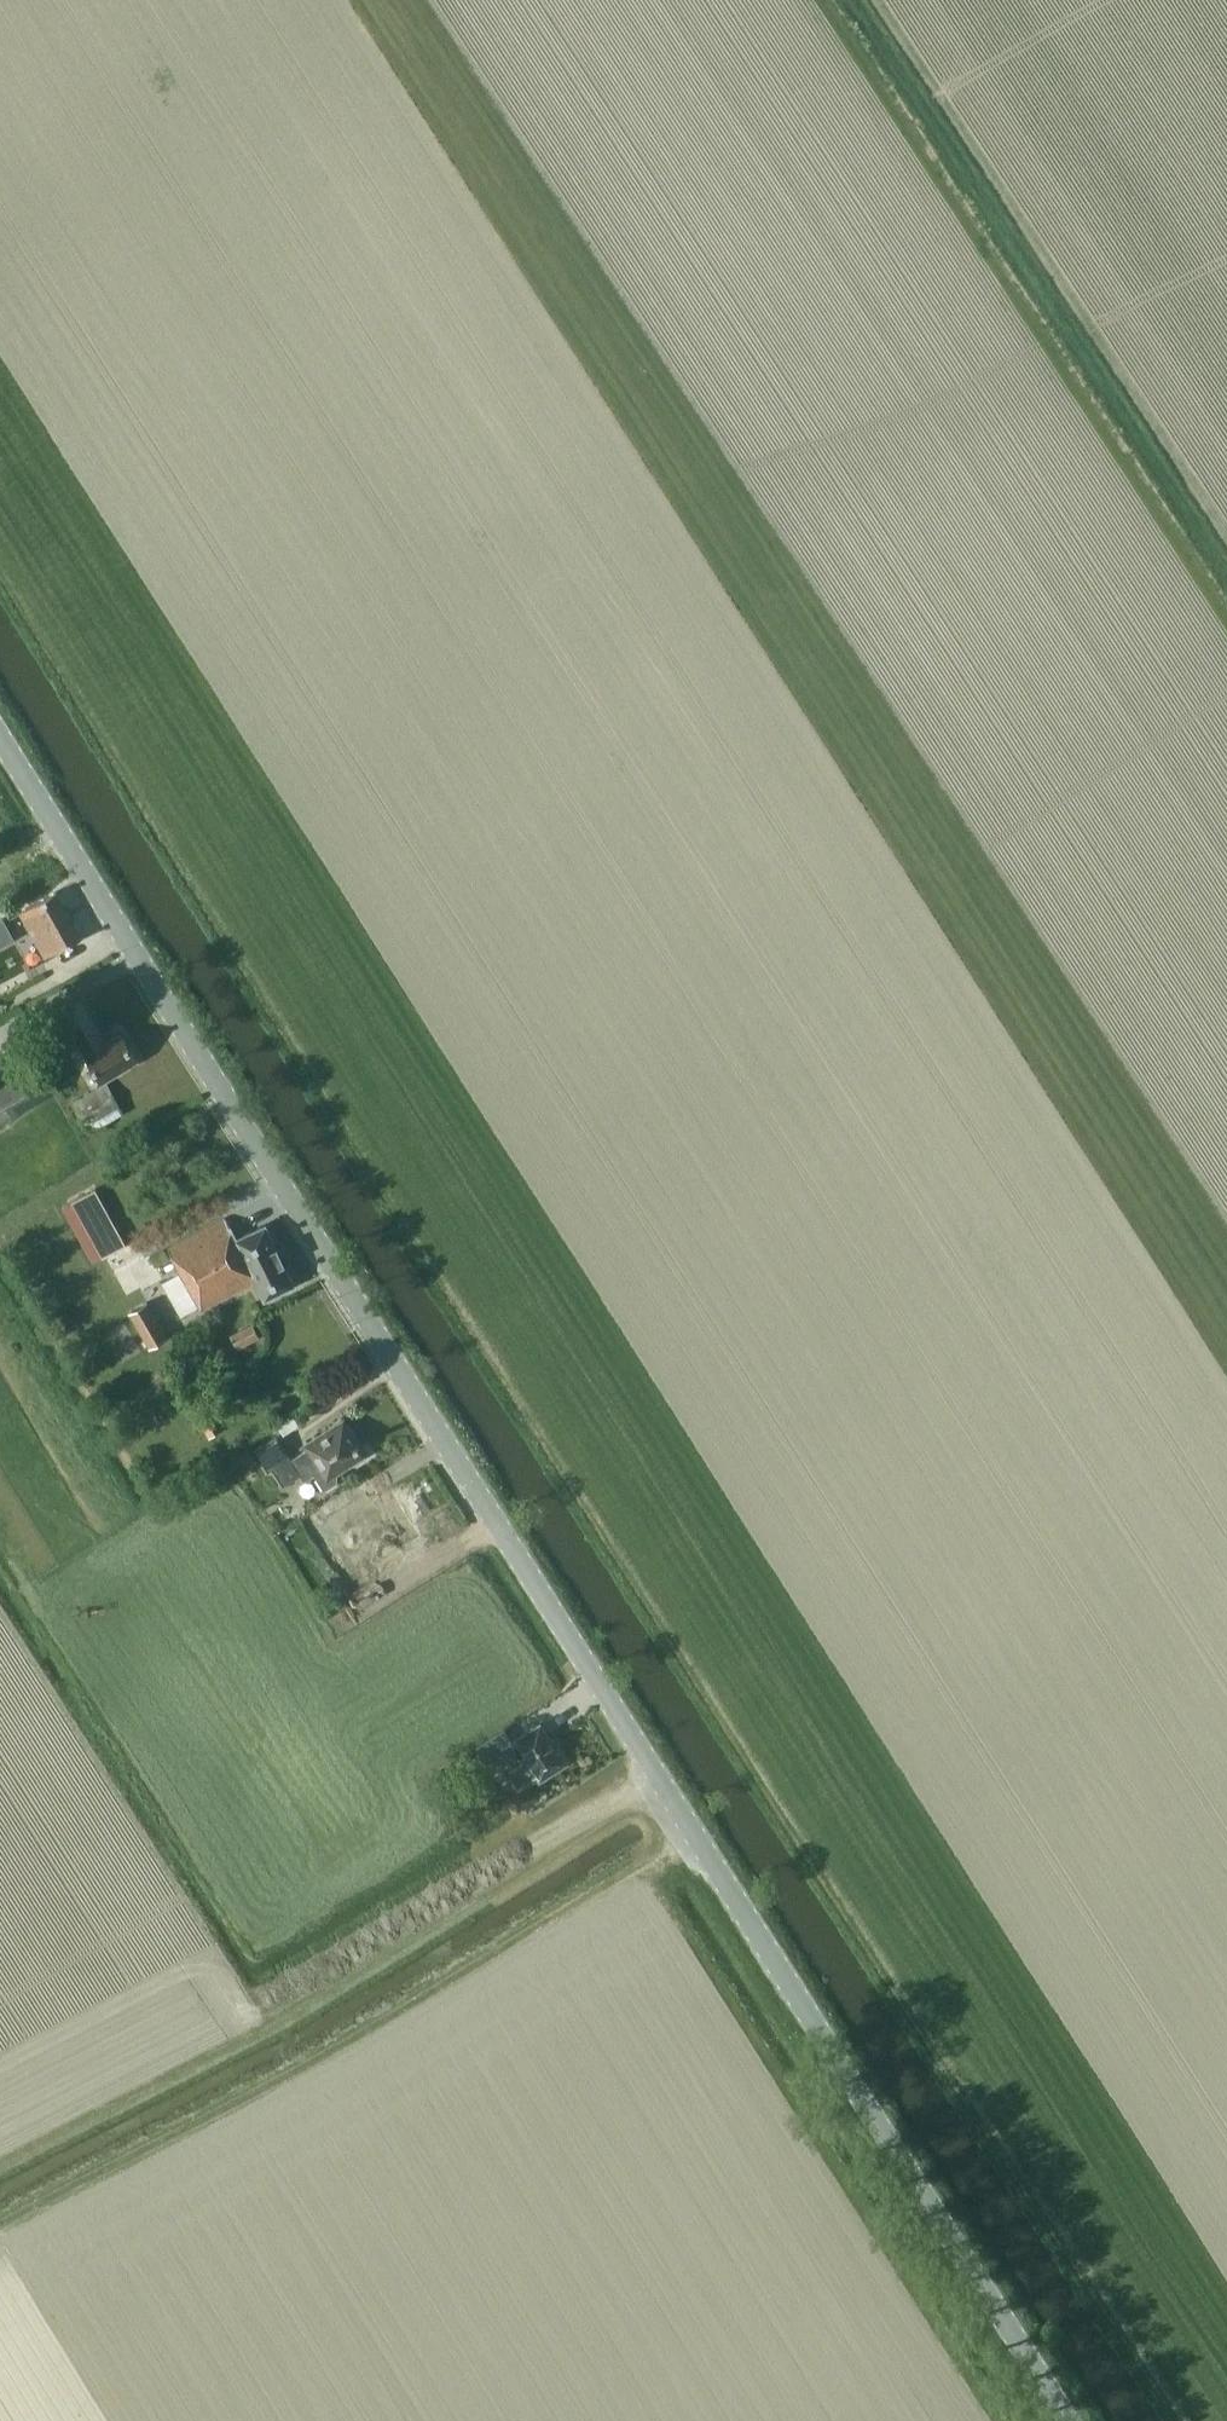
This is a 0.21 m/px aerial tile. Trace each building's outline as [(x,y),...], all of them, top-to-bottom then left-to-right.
[(83,937),(58,890),(20,911),(46,957),(83,937)] [(122,1032),(107,1041),(81,999),(61,1011),(87,1053),(86,1054),(103,1081),(138,1059),(122,1032)] [(0,1085),(0,1122),(58,1089),(42,1060),(0,1085)] [(125,1112),(106,1081),(73,1100),(92,1132),(125,1112)] [(73,1201),(104,1257),(127,1244),(96,1188),(73,1201)] [(228,1217),(168,1249),(202,1309),(223,1297),(256,1280),(265,1299),(295,1284),(267,1224),(238,1238),(228,1217)] [(149,1347),(165,1337),(143,1301),(128,1311),(149,1347)] [(254,1321),(231,1333),(239,1348),(263,1335),(254,1321)] [(198,1419),(209,1437),(220,1430),(209,1412),(198,1419)] [(337,1472),(366,1454),(344,1420),(306,1444),(309,1448),(293,1458),(278,1434),(255,1448),(269,1470),(273,1467),(284,1485),(301,1474),(303,1478),(315,1470),(325,1487),(336,1480),(337,1472)] [(345,1497),(307,1522),(337,1569),(355,1557),(373,1585),(409,1561),(399,1546),(418,1533),(393,1495),(358,1517),(345,1497)] [(547,1773),(565,1761),(541,1723),(517,1738),(527,1754),(522,1757),(524,1761),(510,1770),(510,1771),(505,1775),(513,1787),(518,1783),(519,1785),(532,1776),(533,1778),(545,1770),(547,1773)]
